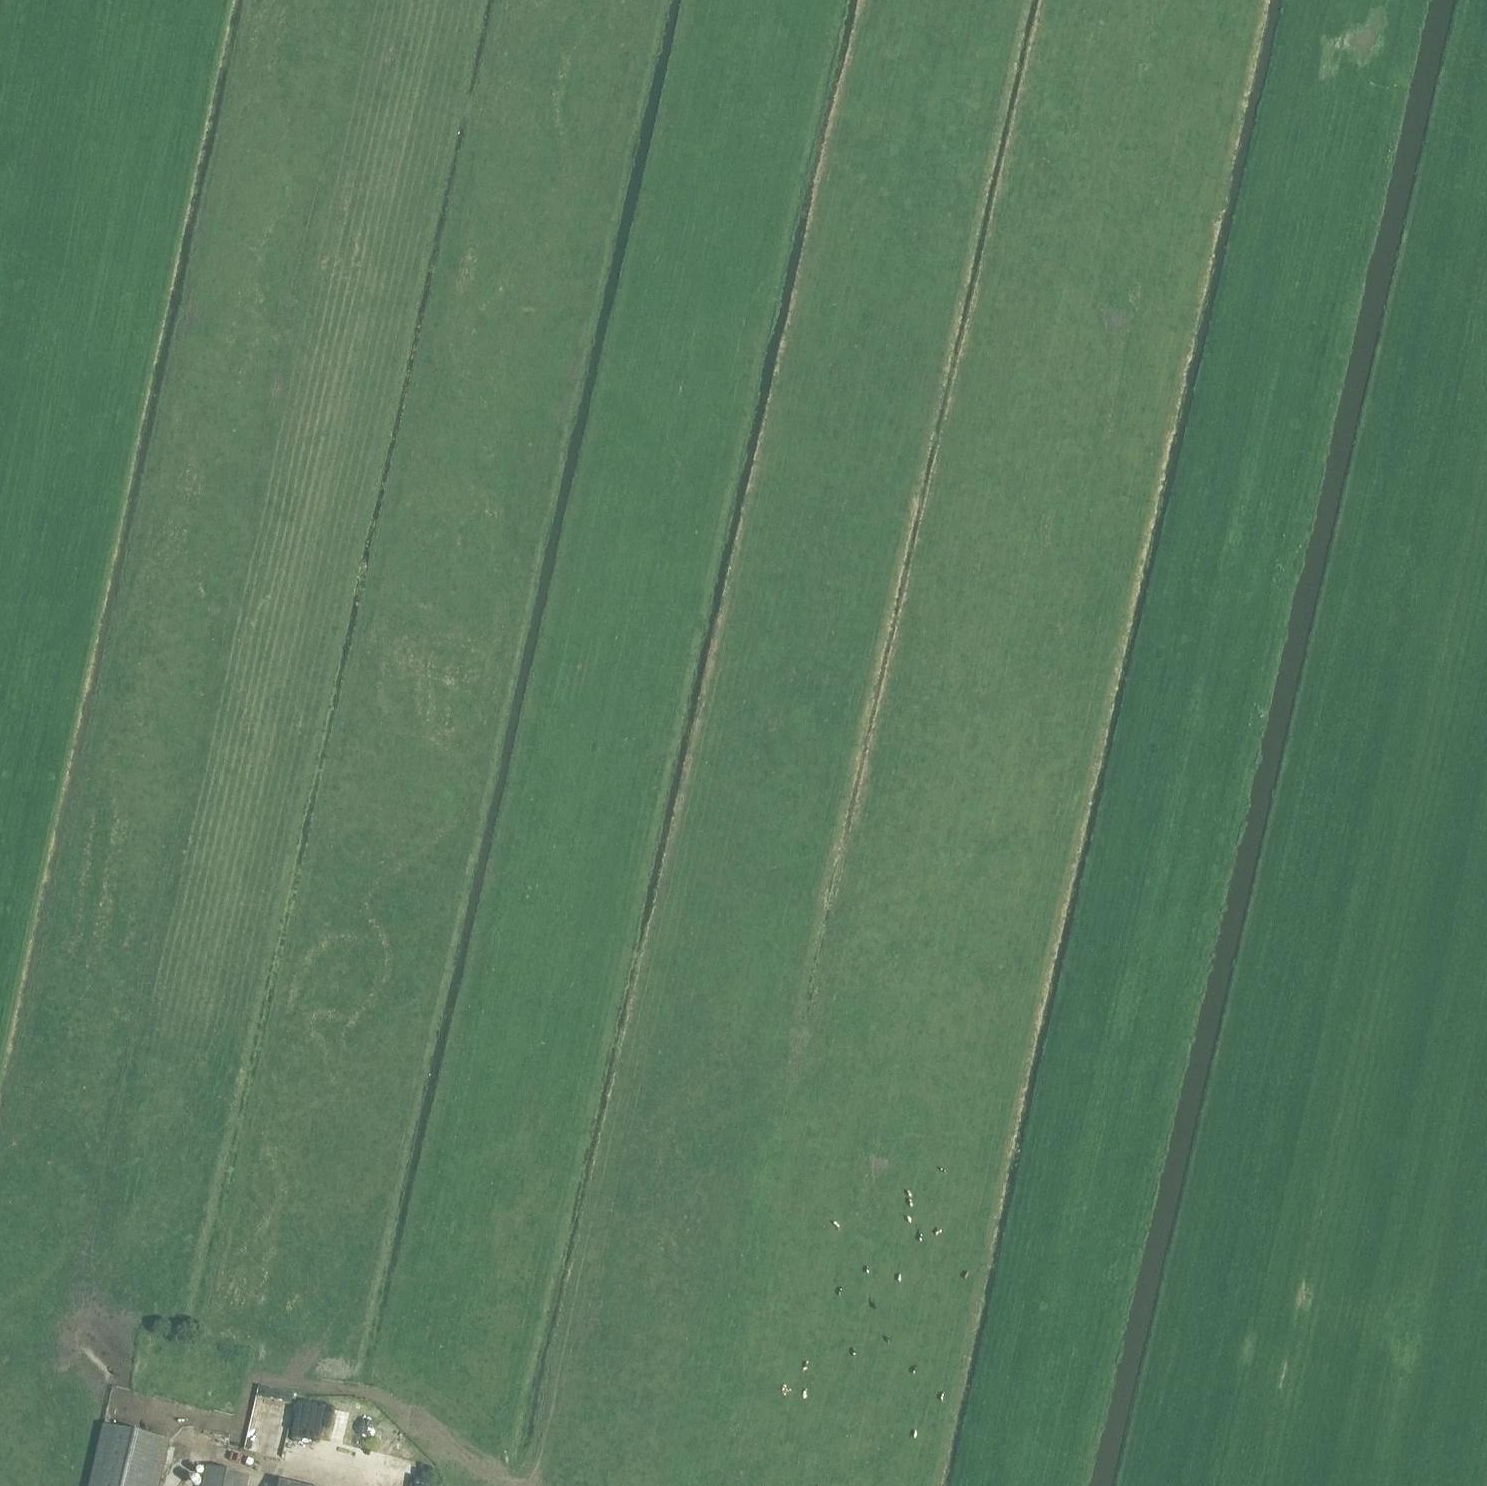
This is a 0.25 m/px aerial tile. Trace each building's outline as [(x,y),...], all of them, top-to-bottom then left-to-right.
[(275,1401),(276,1387),(260,1387),(260,1408),(293,1409),(294,1401),(275,1401)] [(355,1443),(363,1414),(299,1398),(292,1427),(355,1443)] [(251,1426),(247,1446),(278,1452),(281,1431),(251,1426)] [(169,1442),(105,1427),(91,1485),(159,1485),(169,1442)] [(249,1477),(209,1468),(204,1485),(247,1485),(249,1477)]
